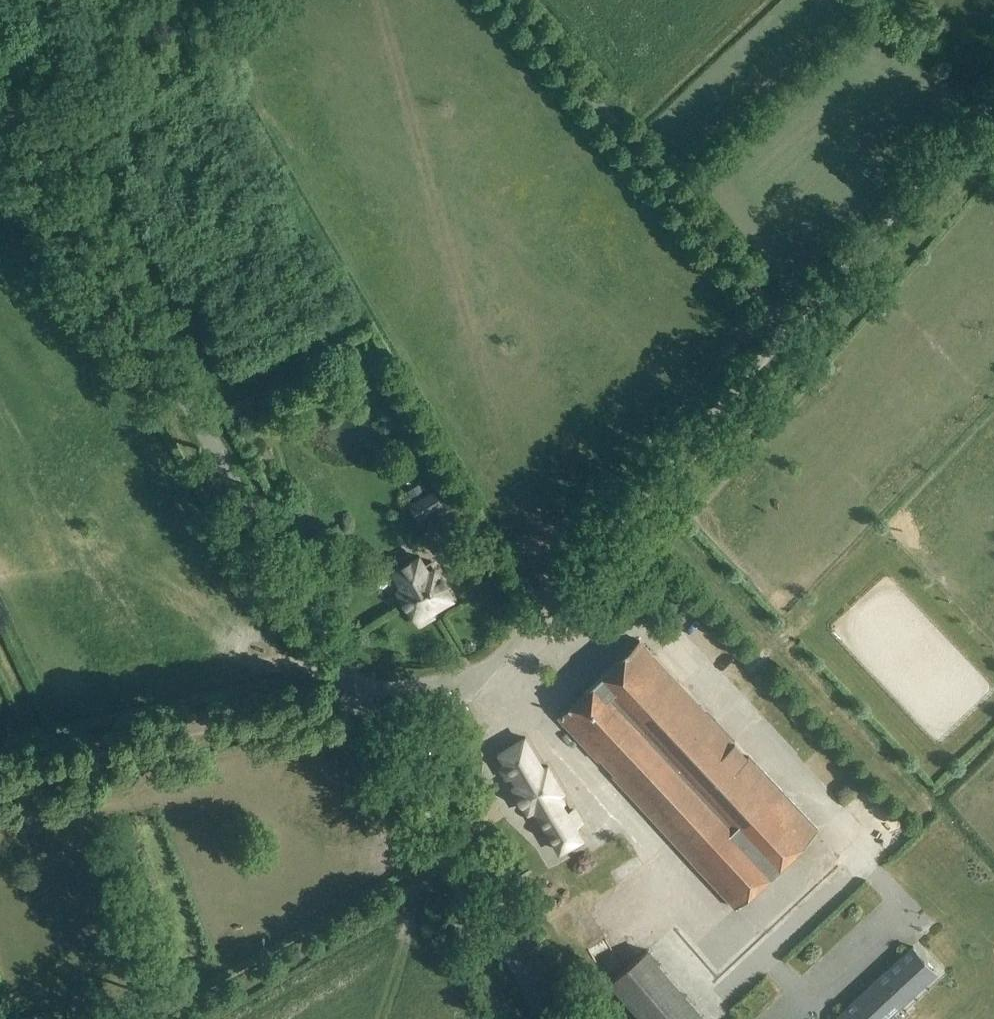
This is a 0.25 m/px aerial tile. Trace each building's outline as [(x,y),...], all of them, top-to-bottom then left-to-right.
[(409,504),(420,521),(444,505),(433,488),(409,504)] [(418,557),(394,572),(403,587),(398,590),(418,624),(433,615),(427,606),(449,593),(431,562),(423,566),(418,557)] [(639,640),(557,717),(735,907),(817,831),(690,695),(696,690),(687,680),(681,686),(639,640)] [(524,738),(499,752),(517,783),(512,786),(526,811),(531,808),(557,851),(581,837),(560,801),(563,799),(559,792),(562,790),(548,766),(542,769),(524,738)] [(838,1018),(873,1018),(894,1000),(899,1006),(936,972),(913,947),(837,1017),(838,1018)] [(733,988),(750,958),(735,949),(717,979),(733,988)] [(647,950),(610,982),(642,1018),(706,1018),(647,950)]
